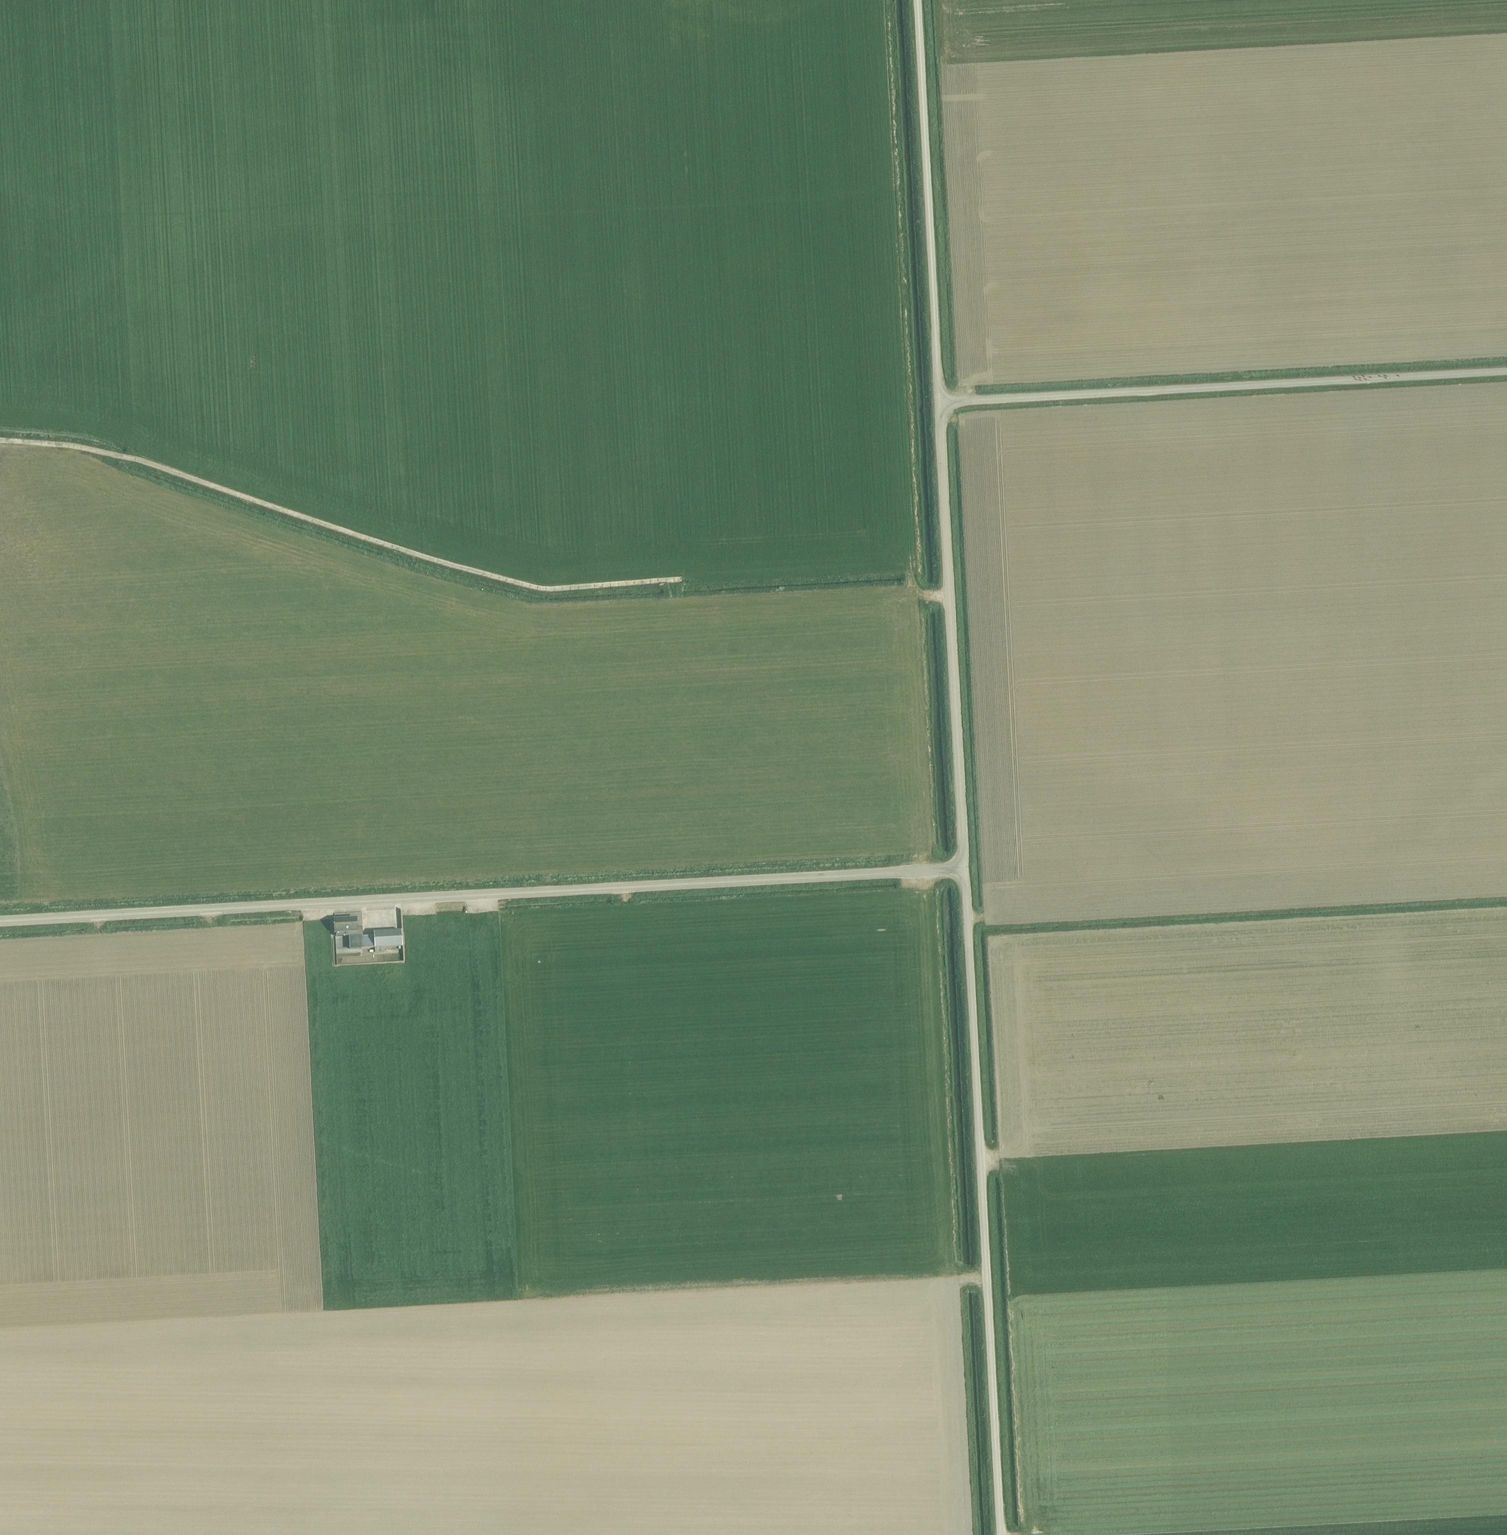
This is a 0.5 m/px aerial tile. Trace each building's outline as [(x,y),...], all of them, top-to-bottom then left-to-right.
[(357,918),(335,919),(335,932),(336,932),(337,936),(350,936),(350,949),(362,948),(375,948),(384,947),(403,946),(402,930),(374,932),(374,936),(363,936),(363,935),(363,934),(362,926),(357,927),(357,918)]
